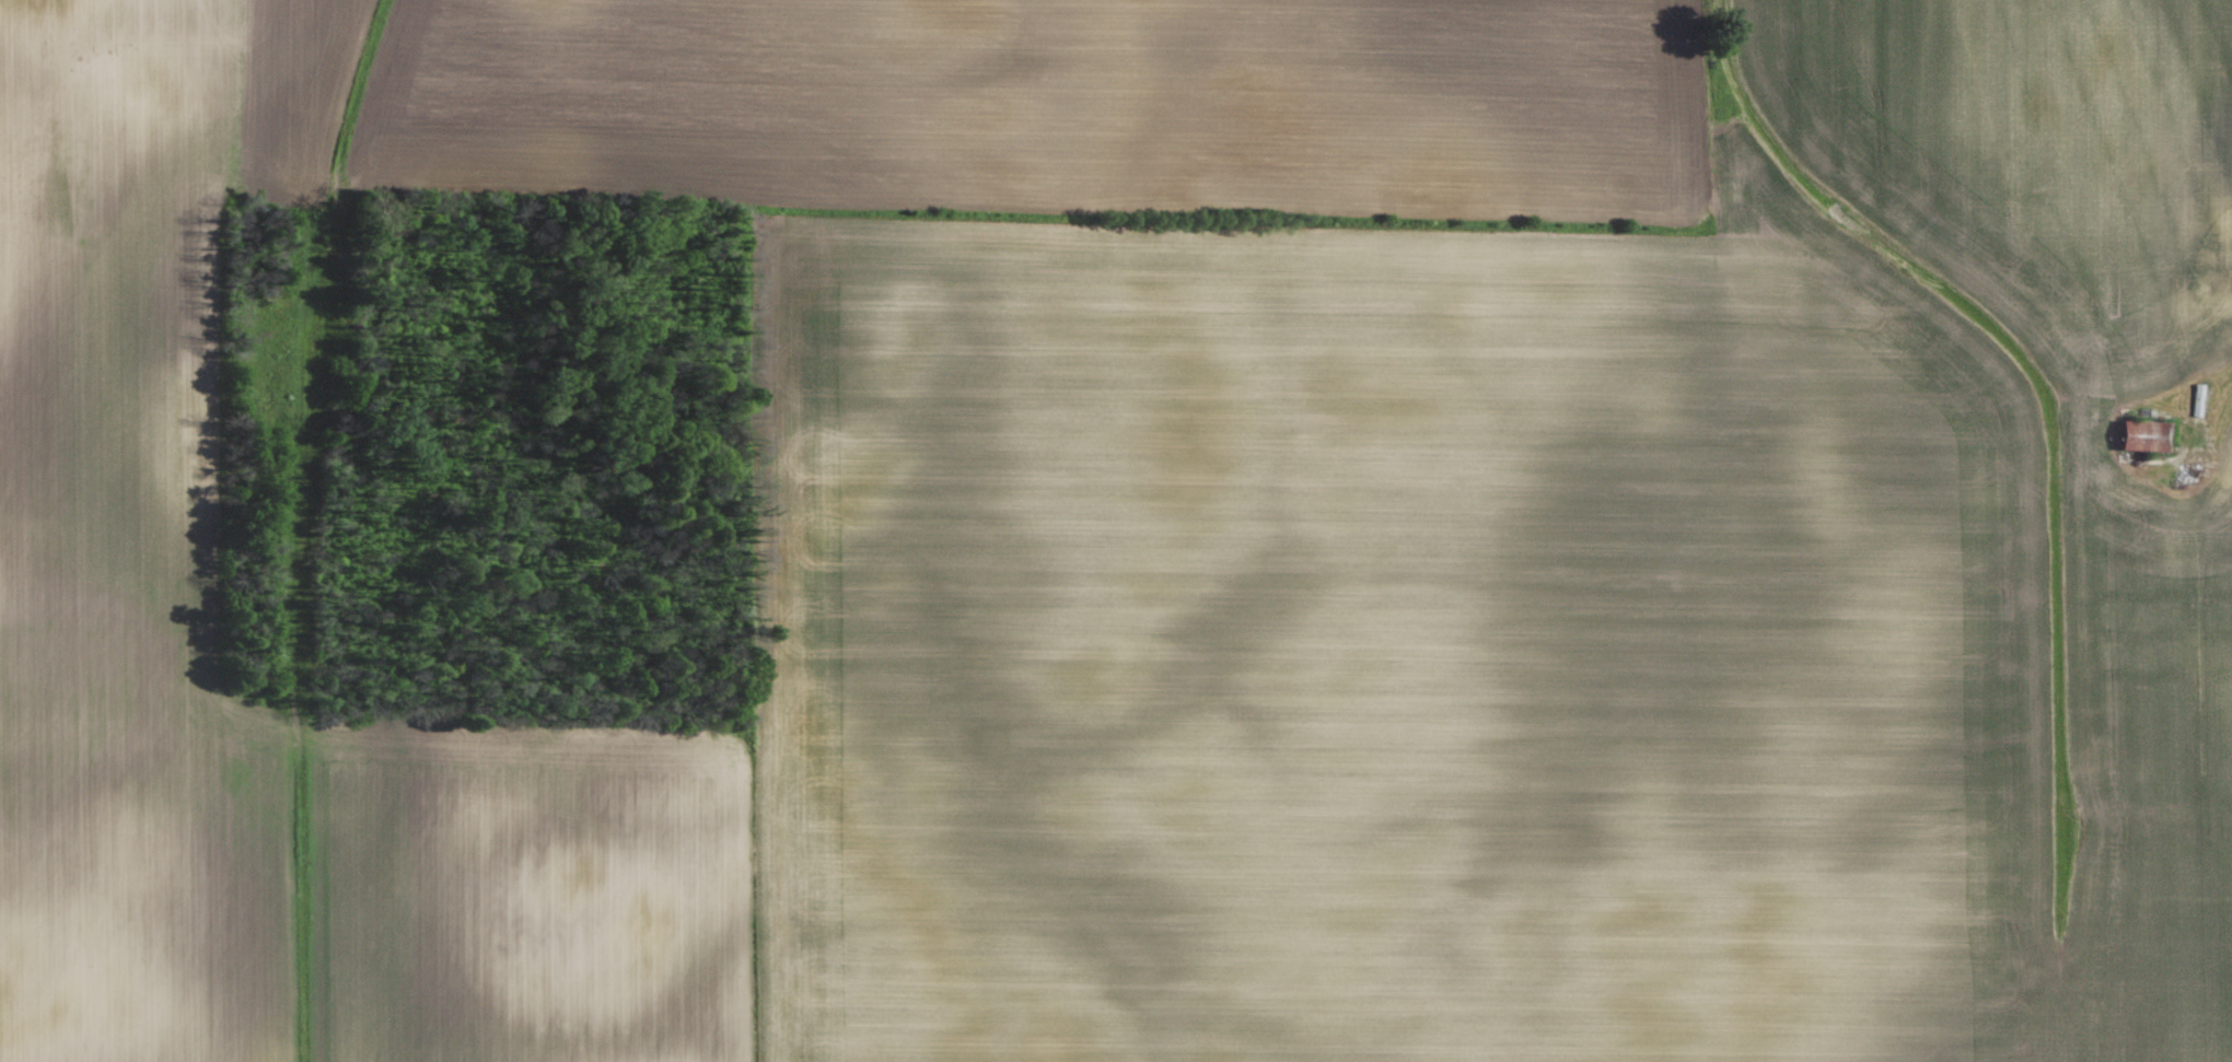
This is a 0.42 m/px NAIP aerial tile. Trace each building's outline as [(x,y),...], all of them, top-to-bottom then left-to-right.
[(2171,425),(2112,423),(2111,452),(2171,454),(2171,425)]
